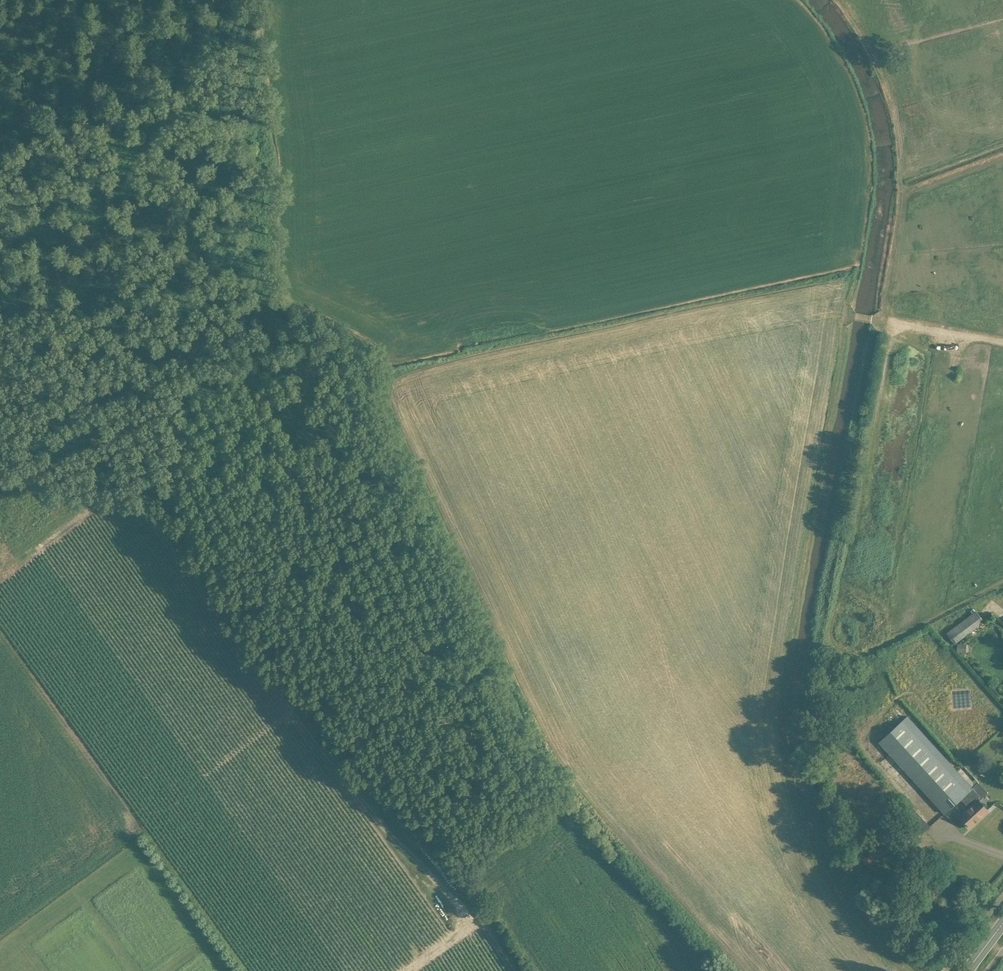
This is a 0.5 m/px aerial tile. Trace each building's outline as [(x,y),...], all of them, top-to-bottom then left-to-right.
[(932,352),(929,363),(947,368),(950,356),(932,352)] [(946,633),(954,644),(984,622),(976,611),(946,633)] [(957,642),(956,651),(965,652),(965,643),(957,642)] [(982,798),(908,716),(900,708),(872,734),(880,742),(945,814),(961,799),(969,808),(959,817),(960,819),(970,829),(988,812),(981,803),(979,801),(982,798)]
